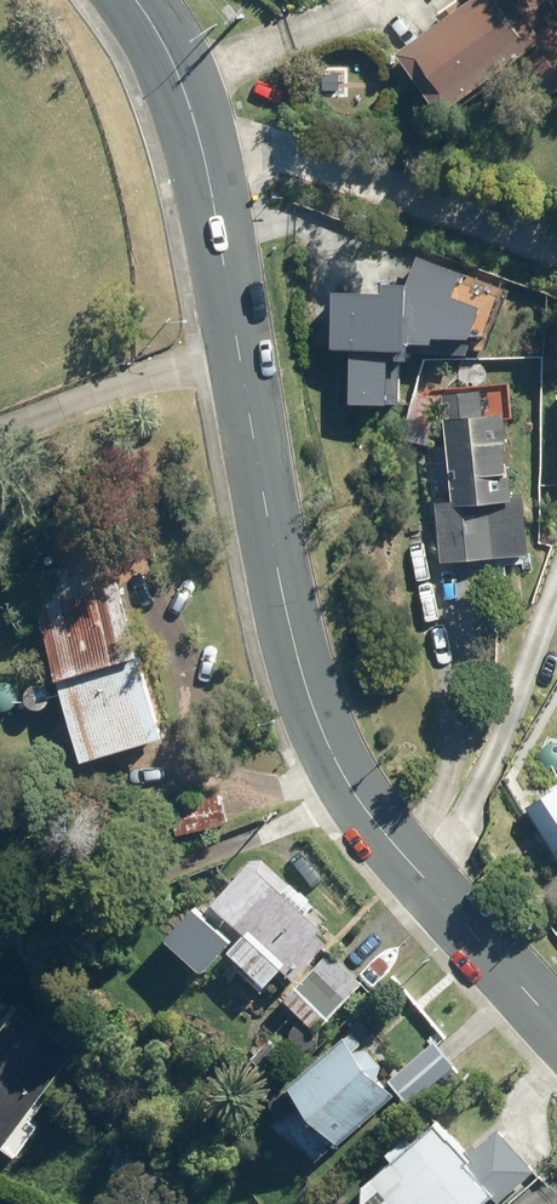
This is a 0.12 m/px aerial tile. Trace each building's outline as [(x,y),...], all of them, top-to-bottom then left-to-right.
[(390,59),(433,121),(502,72),(530,111),(556,91),(556,23),(541,0),(472,0),(390,59)] [(485,283),(462,276),(449,315),(472,323),(485,283)] [(355,402),(399,402),(399,345),(390,345),(390,295),(337,295),(337,347),(355,346),(355,402)] [(446,496),(429,498),(435,561),(523,552),(516,489),(505,490),(503,471),(497,472),(493,439),(498,438),(496,417),(507,416),(504,382),(433,389),(436,416),(439,415),(446,496)] [(105,582),(97,554),(23,577),(30,602),(29,603),(71,757),(153,734),(112,580),(105,582)] [(556,735),(523,754),(540,782),(556,772),(556,736),(556,735)] [(519,804),(553,858),(556,855),(556,780),(519,804)] [(163,806),(170,835),(223,822),(216,793),(163,806)] [(244,861),(205,904),(287,979),(320,942),(310,932),(315,927),(301,914),(307,906),(283,884),(277,891),(244,861)] [(278,999),(311,1030),(356,983),(325,951),(278,999)] [(16,1002),(0,1023),(0,1137),(72,1047),(16,1002)] [(387,1096),(338,1037),(280,1085),(329,1143),(387,1096)] [(383,1088),(400,1106),(430,1078),(413,1061),(383,1088)] [(530,1170),(492,1128),(471,1147),(468,1143),(457,1153),(440,1135),(440,1136),(427,1121),(403,1143),(398,1138),(380,1154),(384,1159),(365,1176),(391,1203),(474,1203),(485,1194),(494,1203),(530,1170)]
